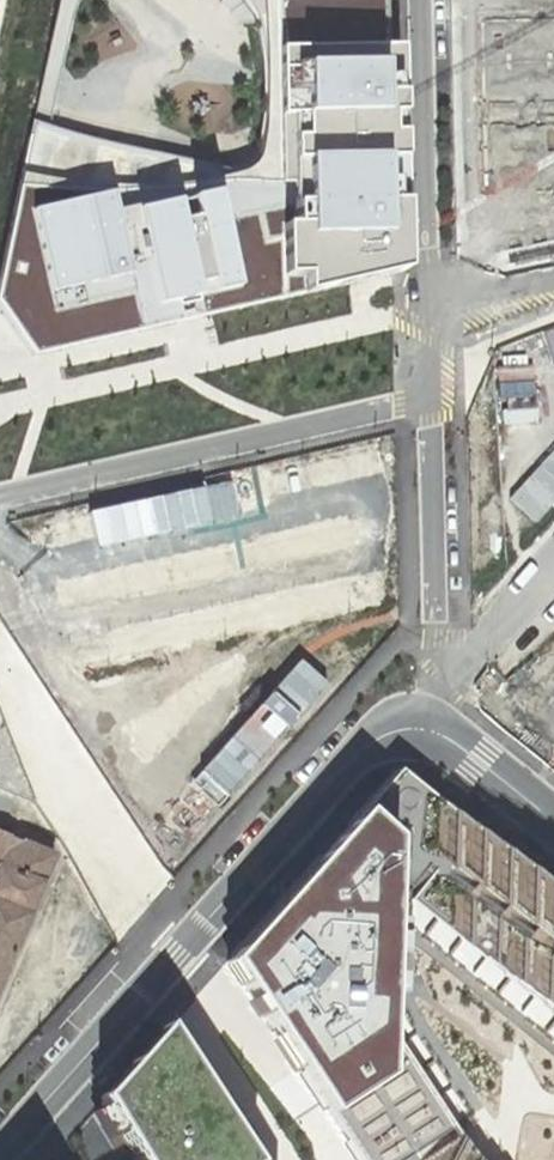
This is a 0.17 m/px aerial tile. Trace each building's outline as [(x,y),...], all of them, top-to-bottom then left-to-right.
[(32,127),(0,278),(0,318),(33,356),(281,299),(403,271),(403,238),(401,115),(400,47),(382,47),(381,0),(261,0),(265,131),(260,159),(243,172),(223,170),(32,127)] [(266,480),(0,543),(0,613),(168,884),(400,611),(405,445),(338,461),(337,572),(186,735),(89,598),(280,540),(266,480)] [(495,696),(553,744),(553,630),(495,696)] [(397,771),(403,838),(407,896),(553,1012),(553,896),(397,771)] [(403,838),(362,810),(222,966),(328,1128),(397,1085),(404,1045),(407,896),(403,838)] [(58,856),(11,837),(12,835),(0,830),(0,984),(58,856)] [(163,1028),(98,1100),(134,1159),(249,1159),(163,1028)] [(404,1045),(397,1085),(328,1128),(348,1159),(480,1159),(404,1045)]
